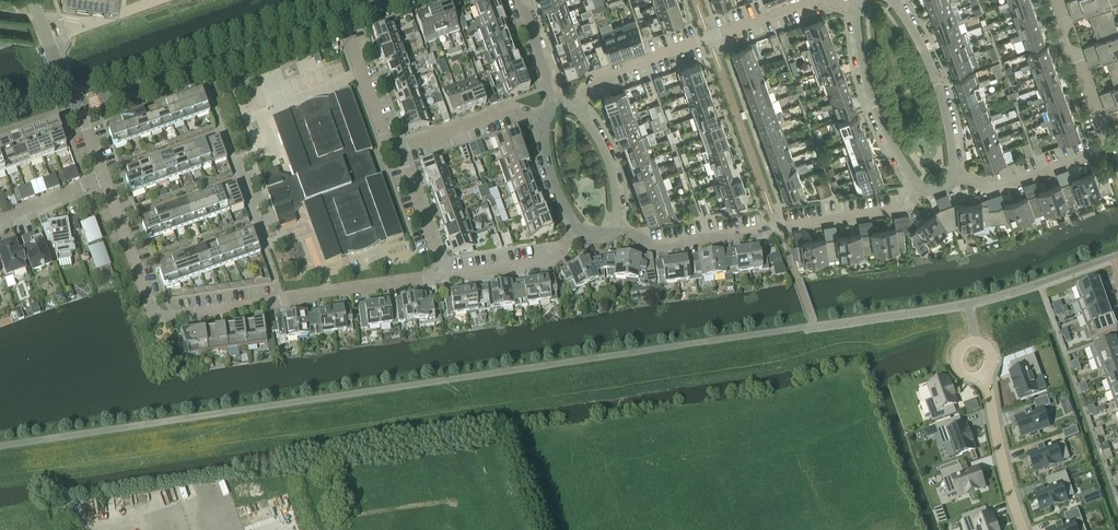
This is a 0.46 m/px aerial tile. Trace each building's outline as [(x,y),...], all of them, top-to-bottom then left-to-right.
[(498,0),(493,0),(476,6),(480,17),(501,10),(498,0)] [(565,0),(563,0),(543,7),(544,8),(545,7),(549,18),(569,11),(565,0)] [(680,7),(678,0),(666,0),(655,4),(660,15),(681,8),(680,7)] [(736,0),(714,0),(717,8),(736,1),(736,0)] [(951,1),(955,0),(948,0),(930,7),(931,7),(934,17),(954,10),(951,1)] [(1032,0),(1017,0),(1010,3),(1009,0),(1004,2),(1006,7),(1011,5),(1014,14),(1034,7),(1032,0)] [(1097,0),(1070,0),(1068,1),(1071,10),(1097,1),(1097,0)] [(1117,4),(1117,0),(1100,0),(1097,1),(1105,24),(1115,20),(1111,7),(1117,4)] [(1105,24),(1097,1),(1071,10),(1074,20),(1090,14),(1095,28),(1105,24)] [(460,31),(451,6),(450,5),(439,9),(448,35),(460,31)] [(685,19),(683,15),(686,14),(684,6),(680,7),(681,8),(660,15),(664,27),(685,19)] [(1038,18),(1034,7),(1014,14),(1018,25),(1038,18)] [(448,35),(439,9),(427,13),(437,39),(448,35)] [(569,11),(549,18),(553,29),(573,22),(577,20),(573,9),(569,11)] [(505,21),(504,17),(501,10),(480,17),(484,28),(505,21)] [(958,21),(957,19),(954,10),(934,17),(938,28),(958,21)] [(437,39),(427,13),(416,17),(425,43),(437,39)] [(962,32),(959,24),(964,22),(962,17),(957,19),(958,21),(938,28),(942,40),(962,32)] [(1042,29),(1038,18),(1018,25),(1021,34),(1022,36),(1042,29)] [(829,30),(825,19),(804,26),(809,37),(829,30)] [(645,46),(636,20),(624,24),(634,50),(645,46)] [(1117,46),(1117,28),(1115,20),(1105,24),(1113,47),(1117,46)] [(504,22),(505,21),(484,28),(479,30),(483,41),(507,32),(504,22)] [(577,33),(573,22),(553,29),(557,39),(555,40),(577,33)] [(397,35),(393,23),(372,31),(373,35),(370,36),(373,44),(376,43),(376,42),(397,35)] [(634,50),(624,24),(613,28),(623,54),(634,50)] [(653,36),(649,24),(642,26),(646,39),(653,36)] [(1088,56),(1113,47),(1105,24),(1095,28),(1100,41),(1084,47),(1088,56)] [(623,54),(613,28),(602,32),(610,56),(611,58),(623,54)] [(1046,40),(1042,29),(1022,36),(1021,34),(1016,36),(1018,40),(1023,38),(1026,48),(1046,40)] [(833,42),(829,30),(809,37),(812,46),(813,49),(832,42),(833,42)] [(790,43),(785,31),(779,33),(784,46),(790,43)] [(946,51),(971,42),(967,31),(962,33),(962,32),(942,40),(946,51)] [(511,44),(507,32),(483,41),(487,52),(511,44)] [(581,44),(577,33),(555,40),(559,51),(581,44)] [(781,47),(776,34),(770,36),(774,49),(781,47)] [(401,46),(397,35),(376,42),(376,43),(380,53),(401,46)] [(762,54),(757,41),(751,43),(752,45),(732,52),(736,64),(762,54)] [(836,53),(832,42),(813,49),(812,46),(807,48),(808,53),(811,62),(836,53)] [(970,55),(969,52),(974,50),(971,42),(946,51),(950,62),(970,55)] [(515,54),(511,44),(487,52),(491,63),(496,62),(517,54),(517,53),(515,54)] [(585,55),(581,44),(559,51),(563,62),(563,63),(585,55)] [(405,57),(401,46),(380,53),(384,64),(405,57)] [(1052,57),(1048,46),(1028,53),(1032,62),(1033,65),(1052,57)] [(1113,47),(1088,56),(1091,66),(1107,60),(1111,74),(1117,71),(1117,60),(1113,47)] [(609,62),(604,48),(597,50),(602,65),(609,62)] [(980,65),(976,55),(974,50),(969,52),(970,55),(950,62),(955,73),(974,67),(980,65)] [(840,64),(836,53),(811,62),(815,73),(840,64)] [(521,65),(519,58),(517,54),(496,62),(500,73),(521,65)] [(760,67),(760,65),(756,56),(762,55),(762,54),(736,64),(737,64),(741,74),(760,67)] [(589,66),(585,55),(563,63),(563,62),(560,63),(563,71),(566,69),(567,74),(589,66)] [(409,68),(405,57),(384,64),(384,65),(386,64),(390,75),(409,68)] [(1056,68),(1052,57),(1033,65),(1032,62),(1027,64),(1028,69),(1033,67),(1037,76),(1056,68)] [(708,74),(705,67),(702,68),(701,63),(680,71),(684,82),(705,75),(708,74)] [(764,78),(761,70),(766,68),(765,63),(760,65),(760,67),(741,74),(745,86),(764,78)] [(844,75),(840,64),(815,73),(819,84),(825,82),(844,75)] [(525,76),(521,65),(500,73),(504,84),(525,76)] [(413,79),(409,68),(390,75),(394,86),(413,79)] [(1004,74),(1002,68),(996,70),(998,76),(1004,74)] [(1060,80),(1056,68),(1037,76),(1041,87),(1060,80)] [(1111,74),(1116,87),(1101,93),(1104,102),(1117,98),(1117,71),(1111,74)] [(980,83),(980,81),(976,72),(956,79),(961,90),(980,83)] [(529,88),(528,83),(531,82),(528,74),(525,76),(504,84),(508,95),(529,88)] [(666,89),(661,75),(654,78),(659,91),(666,89)] [(709,86),(705,75),(684,82),(688,93),(709,86)] [(848,86),(844,75),(825,82),(829,93),(848,86)] [(485,102),(478,82),(476,77),(465,81),(474,108),(486,103),(485,102)] [(768,90),(768,87),(764,78),(745,86),(749,97),(768,90)] [(417,90),(413,79),(394,86),(397,96),(396,97),(396,98),(417,90)] [(656,92),(651,79),(644,82),(648,95),(656,92)] [(987,93),(983,85),(986,84),(985,79),(980,81),(980,83),(961,90),(965,101),(984,94),(987,93)] [(1064,91),(1060,80),(1041,87),(1044,96),(1045,98),(1064,91)] [(474,108),(465,81),(454,85),(463,112),(474,108)] [(463,112),(454,85),(455,90),(444,95),(452,116),(463,112)] [(713,97),(711,93),(709,86),(688,93),(692,105),(713,97)] [(772,101),(769,92),(774,90),(773,86),(768,87),(768,90),(749,97),(753,108),(772,101)] [(833,104),(852,97),(848,86),(829,93),(832,102),(833,104)] [(497,103),(492,88),(485,91),(490,105),(497,103)] [(377,176),(368,151),(372,149),(371,149),(350,90),(350,89),(334,95),(334,97),(328,99),(320,99),(313,100),(307,102),(301,105),(295,111),(289,113),(288,111),(272,117),(272,118),(273,117),(294,177),(289,179),(288,177),(279,175),(277,167),(276,168),(261,174),(261,173),(260,173),(280,227),(280,226),(295,221),(295,222),(296,221),(293,214),(299,208),(299,207),(298,205),(304,203),(325,263),(324,263),(341,258),(340,256),(346,253),(355,253),(361,252),(367,250),(373,247),(380,241),(386,239),(386,241),(403,235),(402,235),(380,175),(381,175),(377,176)] [(209,112),(206,102),(202,90),(201,91),(187,96),(195,117),(209,112)] [(421,101),(417,90),(396,98),(400,109),(421,101)] [(630,102),(625,90),(604,98),(606,102),(603,104),(605,110),(630,102)] [(1068,102),(1064,91),(1045,98),(1044,96),(1039,97),(1040,102),(1045,100),(1049,109),(1043,111),(1068,102)] [(988,106),(984,94),(965,101),(969,113),(988,106)] [(195,117),(187,96),(176,100),(184,121),(195,117)] [(715,109),(711,98),(713,97),(692,105),(696,115),(690,117),(715,109)] [(856,109),(852,97),(833,104),(832,102),(827,104),(828,108),(833,106),(837,116),(856,109)] [(1104,102),(1108,112),(1117,108),(1117,98),(1104,102)] [(184,121),(176,100),(165,104),(172,125),(184,121)] [(639,111),(635,100),(630,102),(605,110),(608,117),(611,116),(612,121),(634,113),(639,111)] [(425,112),(421,101),(400,109),(403,119),(404,120),(425,112)] [(776,112),(772,101),(753,108),(757,119),(776,112)] [(1072,113),(1068,102),(1043,111),(1046,120),(1041,122),(1043,126),(1048,124),(1047,120),(1052,118),(1053,120),(1072,113)] [(172,125),(165,104),(154,108),(161,129),(172,125)] [(450,120),(444,105),(437,108),(442,122),(450,120)] [(992,114),(988,106),(969,113),(973,124),(992,117),(992,114)] [(161,129),(154,108),(143,112),(150,133),(161,129)] [(719,119),(715,109),(690,117),(694,129),(700,127),(721,119),(721,118),(719,119)] [(782,110),(776,112),(757,119),(761,130),(780,123),(780,121),(785,119),(782,110)] [(150,133),(143,112),(131,116),(139,137),(150,133)] [(408,131),(427,124),(429,124),(425,112),(404,120),(403,119),(400,120),(403,128),(406,127),(408,131)] [(638,124),(634,113),(612,121),(616,132),(638,124)] [(996,128),(993,119),(998,117),(997,113),(992,114),(992,117),(973,124),(977,135),(996,128)] [(1076,123),(1072,113),(1053,120),(1052,118),(1047,120),(1048,124),(1051,133),(1077,124),(1077,123),(1076,123)] [(863,126),(858,114),(840,121),(839,120),(833,122),(837,132),(842,131),(843,133),(863,126)] [(139,137),(131,116),(120,120),(128,141),(139,137)] [(725,130),(722,123),(721,119),(700,127),(704,138),(725,130)] [(784,134),(781,125),(786,124),(785,119),(780,121),(780,123),(761,130),(765,141),(784,134)] [(128,141),(120,120),(109,124),(112,132),(108,133),(109,135),(113,147),(128,141)] [(642,135),(638,124),(616,132),(620,143),(642,135)] [(1081,135),(1077,124),(1051,133),(1057,131),(1061,143),(1081,135)] [(201,134),(215,128),(214,125),(199,130),(201,134)] [(67,149),(59,126),(46,131),(54,154),(67,149)] [(867,137),(863,126),(843,133),(842,131),(837,132),(832,134),(833,139),(844,135),(847,144),(867,137)] [(1000,139),(1000,137),(996,128),(977,135),(980,145),(980,146),(1000,139)] [(523,140),(521,133),(518,134),(516,130),(495,137),(499,149),(523,140)] [(729,141),(727,137),(725,130),(704,138),(708,149),(729,141)] [(54,154),(46,131),(34,136),(42,158),(54,154)] [(626,153),(646,146),(651,144),(647,133),(642,135),(620,143),(621,143),(623,143),(626,153)] [(788,145),(788,143),(784,134),(765,141),(769,152),(788,145)] [(1004,150),(1001,141),(1006,139),(1005,135),(1000,137),(1000,139),(980,146),(984,157),(1004,150)] [(42,158),(34,136),(21,140),(29,163),(42,158)] [(226,159),(219,140),(218,137),(218,138),(204,143),(212,164),(226,159)] [(871,148),(867,137),(847,144),(850,153),(851,155),(871,148)] [(1043,151),(1038,138),(1032,140),(1037,153),(1043,151)] [(29,163),(21,140),(9,145),(17,167),(29,163)] [(524,152),(523,148),(526,147),(523,140),(499,149),(503,160),(524,152)] [(731,153),(727,143),(729,142),(729,141),(708,149),(702,151),(706,162),(731,153)] [(792,156),(789,148),(794,146),(793,141),(788,143),(788,145),(769,152),(773,163),(792,156)] [(480,156),(475,142),(468,145),(473,158),(480,156)] [(1034,154),(1029,142),(1023,144),(1028,157),(1034,154)] [(212,164),(204,143),(193,147),(200,168),(212,164)] [(9,145),(0,148),(0,159),(4,172),(17,167),(9,145)] [(470,159),(465,146),(458,148),(463,162),(470,159)] [(650,157),(646,146),(626,153),(630,164),(650,157)] [(200,168),(193,147),(182,151),(189,172),(200,168)] [(874,158),(871,148),(851,155),(850,153),(845,154),(847,159),(846,159),(850,168),(875,159),(875,158),(874,158)] [(1009,161),(1004,150),(984,157),(988,169),(1009,161)] [(189,172),(182,151),(171,155),(178,176),(189,172)] [(528,163),(527,159),(524,152),(503,160),(496,162),(500,173),(528,163)] [(735,164),(731,153),(706,162),(710,173),(716,171),(737,163),(735,164)] [(119,163),(134,158),(133,154),(118,159),(119,163)] [(178,176),(171,155),(159,159),(167,180),(178,176)] [(659,167),(655,155),(650,157),(630,164),(634,175),(632,175),(632,176),(659,167)] [(796,165),(792,156),(773,163),(777,174),(796,167),(796,165)] [(445,168),(441,157),(420,164),(421,169),(418,170),(421,178),(424,176),(445,168)] [(167,180),(159,159),(148,163),(156,184),(167,180)] [(854,179),(859,177),(879,170),(875,159),(850,168),(854,179)] [(156,184),(148,163),(137,167),(145,188),(156,184)] [(530,175),(527,165),(529,164),(528,163),(500,173),(504,185),(511,182),(530,175)] [(741,174),(738,168),(737,163),(716,171),(720,182),(741,174)] [(800,178),(797,170),(802,168),(801,164),(796,165),(796,167),(777,174),(781,185),(780,186),(800,178)] [(79,178),(75,166),(68,168),(73,180),(79,178)] [(145,188),(137,167),(126,171),(128,179),(125,180),(130,193),(145,188)] [(636,187),(663,178),(659,167),(632,176),(636,187)] [(449,179),(445,168),(424,176),(428,187),(449,179)] [(864,189),(884,181),(879,170),(859,177),(854,179),(858,191),(864,189)] [(1102,194),(1111,191),(1107,179),(1110,179),(1106,170),(1096,173),(1096,172),(1084,176),(1091,196),(1102,192),(1102,194)] [(218,181),(232,175),(231,171),(216,177),(218,181)] [(59,186),(55,174),(48,176),(53,188),(59,186)] [(748,184),(745,185),(741,174),(720,182),(714,184),(718,195),(724,193),(748,185),(748,184)] [(534,186),(530,175),(511,182),(515,193),(534,186)] [(53,188),(48,176),(42,178),(46,191),(53,188)] [(1091,196),(1084,176),(1072,181),(1073,182),(1068,184),(1074,202),(1091,196)] [(667,189),(663,178),(636,187),(640,198),(667,189)] [(808,199),(800,178),(780,186),(784,198),(785,197),(787,202),(808,199)] [(453,190),(449,179),(428,187),(428,188),(430,187),(434,197),(453,190)] [(833,193),(828,180),(823,182),(827,195),(833,193)] [(827,195),(823,182),(817,185),(821,197),(827,195)] [(35,196),(30,184),(24,186),(28,198),(35,196)] [(243,204),(236,187),(235,184),(235,185),(221,190),(228,211),(243,206),(243,204)] [(1074,202),(1068,184),(1063,185),(1062,184),(1051,188),(1058,208),(1074,202)] [(748,208),(745,199),(749,197),(747,193),(750,191),(748,185),(724,193),(728,205),(731,204),(733,210),(748,208)] [(28,198),(24,186),(17,188),(22,201),(28,198)] [(538,197),(534,186),(515,193),(519,204),(540,197),(540,196),(538,197)] [(1058,208),(1051,188),(1039,193),(1039,194),(1034,196),(1041,214),(1058,208)] [(671,200),(667,189),(640,198),(642,202),(639,203),(641,211),(671,200)] [(228,211),(221,190),(210,194),(217,215),(228,211)] [(457,201),(453,190),(434,197),(438,208),(457,201)] [(6,194),(0,196),(0,198),(4,208),(10,206),(6,194)] [(217,215),(210,194),(199,198),(206,219),(217,215)] [(1041,214),(1034,196),(1029,197),(1029,196),(1017,200),(1024,220),(1041,214)] [(544,208),(542,201),(540,197),(519,204),(523,215),(544,208)] [(206,219),(199,198),(187,202),(195,223),(206,219)] [(677,218),(671,200),(641,211),(644,217),(647,216),(649,221),(649,223),(677,218)] [(711,212),(706,200),(699,202),(703,215),(711,212)] [(1024,220),(1017,200),(1006,205),(1006,206),(1000,208),(1001,209),(1006,222),(1007,226),(1024,220)] [(136,210),(151,205),(149,201),(135,206),(136,210)] [(461,213),(457,201),(438,208),(442,220),(461,213)] [(692,216),(699,214),(695,201),(688,204),(692,216)] [(195,223),(187,202),(176,206),(184,227),(195,223)] [(1006,222),(1001,209),(990,210),(989,204),(984,205),(983,203),(971,204),(973,225),(1006,222)] [(973,225),(971,204),(960,205),(960,204),(953,205),(947,207),(955,228),(961,226),(973,225)] [(184,227),(176,206),(165,210),(173,231),(184,227)] [(955,228),(947,207),(941,209),(935,213),(936,214),(927,220),(939,237),(949,231),(955,228)] [(551,218),(549,211),(546,212),(544,208),(523,215),(527,226),(551,218)] [(173,231),(165,210),(154,214),(162,235),(173,231)] [(466,211),(461,213),(442,220),(445,230),(444,231),(465,224),(470,222),(466,211)] [(162,235),(154,214),(143,218),(145,226),(142,227),(147,240),(162,235)] [(80,230),(75,217),(67,220),(71,233),(80,230)] [(234,227),(249,222),(248,218),(233,224),(234,227)] [(552,230),(551,226),(554,225),(551,218),(527,226),(531,238),(552,230)] [(110,265),(93,219),(80,224),(83,230),(82,231),(89,252),(90,251),(97,269),(110,265)] [(939,237),(927,220),(917,227),(918,228),(913,232),(918,239),(916,240),(923,251),(931,245),(930,244),(939,237)] [(469,235),(465,224),(444,231),(448,242),(448,243),(469,235)] [(70,244),(67,227),(50,230),(49,227),(42,230),(47,244),(52,242),(53,248),(55,247),(57,261),(58,261),(57,260),(70,258),(69,253),(73,253),(72,244),(70,244)] [(906,248),(904,229),(898,230),(898,228),(885,230),(888,251),(906,248)] [(888,251),(885,230),(873,232),(873,233),(867,234),(870,253),(888,251)] [(260,253),(257,243),(252,231),(252,232),(238,237),(246,258),(260,253)] [(49,264),(43,247),(45,246),(41,235),(35,237),(34,233),(21,237),(33,270),(40,268),(41,269),(44,268),(43,266),(49,264)] [(513,245),(508,233),(501,236),(505,248),(513,245)] [(870,253),(867,234),(863,235),(862,233),(850,235),(853,256),(870,253)] [(494,249),(502,247),(497,234),(490,237),(494,249)] [(473,246),(469,235),(448,243),(448,242),(445,243),(447,250),(450,249),(452,254),(473,246)] [(853,256),(850,235),(838,237),(838,238),(833,239),(836,258),(853,256)] [(246,258),(238,237),(227,241),(234,262),(246,258)] [(836,258),(833,239),(828,240),(827,239),(815,240),(818,261),(836,258)] [(818,261),(815,240),(803,242),(803,243),(797,244),(800,264),(818,261)] [(234,262),(227,241),(216,245),(223,266),(234,262)] [(15,243),(10,245),(9,242),(0,245),(0,259),(6,277),(12,275),(14,279),(15,279),(17,279),(19,279),(21,279),(22,278),(24,277),(25,275),(26,275),(22,263),(25,263),(21,251),(18,252),(15,243)] [(223,266),(216,245),(204,249),(212,270),(223,266)] [(768,269),(765,247),(754,248),(754,247),(746,248),(750,271),(761,269),(761,270),(768,269)] [(153,257),(168,251),(166,248),(152,253),(153,257)] [(750,271),(746,248),(739,249),(739,250),(728,252),(732,275),(739,274),(738,272),(750,271)] [(212,270),(204,249),(193,253),(201,274),(212,270)] [(732,275),(728,252),(717,254),(717,252),(710,253),(713,276),(725,275),(725,276),(732,275)] [(201,274),(193,253),(182,257),(190,278),(201,274)] [(713,276),(710,253),(702,254),(703,256),(692,257),(695,280),(702,279),(702,278),(713,276)] [(626,278),(628,255),(621,254),(621,256),(609,254),(609,256),(602,257),(604,270),(606,270),(607,277),(614,278),(614,277),(626,278)] [(636,257),(636,256),(628,255),(626,278),(637,279),(637,281),(639,281),(640,282),(640,283),(641,284),(642,285),(643,285),(644,286),(645,286),(646,286),(647,285),(648,285),(649,284),(650,283),(650,282),(656,281),(653,260),(647,260),(647,259),(636,257)] [(604,270),(602,257),(596,258),(595,256),(585,261),(584,260),(577,263),(587,284),(597,279),(597,281),(604,278),(603,270),(604,270)] [(190,278),(182,257),(171,261),(179,282),(190,278)] [(695,280),(692,257),(681,259),(681,258),(674,259),(677,282),(688,280),(688,281),(695,280)] [(677,282),(674,259),(666,260),(666,261),(655,263),(658,286),(666,284),(666,283),(677,282)] [(179,282),(171,261),(159,265),(162,272),(159,273),(164,287),(179,282)] [(587,284),(577,263),(570,266),(571,267),(561,271),(570,293),(577,290),(576,288),(587,284)] [(557,300),(554,278),(543,279),(542,278),(535,279),(538,302),(550,300),(550,301),(557,300)] [(538,302),(535,279),(527,280),(528,281),(517,283),(520,306),(527,305),(527,303),(538,302)] [(1075,288),(1079,301),(1103,293),(1098,279),(1075,288)] [(520,306),(517,283),(506,285),(506,283),(498,284),(502,307),(513,305),(513,307),(520,306)] [(502,307),(498,284),(491,285),(491,287),(481,288),(484,311),(491,310),(491,309),(502,307)] [(484,311),(481,288),(470,290),(470,289),(462,290),(466,313),(477,311),(477,312),(484,311)] [(466,313),(462,290),(455,291),(455,292),(444,294),(447,317),(455,315),(454,314),(466,313)] [(1079,301),(1077,301),(1082,315),(1108,306),(1103,293),(1079,301)] [(435,318),(431,295),(420,297),(420,296),(413,297),(416,320),(427,318),(427,319),(435,318)] [(416,320),(413,297),(405,298),(405,299),(393,301),(397,324),(405,323),(405,321),(416,320)] [(397,324),(393,301),(384,303),(384,301),(376,302),(379,325),(391,323),(391,325),(397,324)] [(1055,310),(1060,308),(1063,307),(1061,301),(1052,304),(1055,310)] [(379,325),(376,302),(369,303),(369,305),(358,306),(361,329),(368,328),(368,327),(379,325)] [(1108,306),(1082,315),(1086,328),(1112,319),(1108,306)] [(353,330),(349,308),(338,309),(338,308),(330,309),(334,332),(345,330),(345,331),(353,330)] [(334,332),(330,309),(323,310),(323,311),(312,313),(316,336),(323,335),(323,333),(334,332)] [(316,336),(312,313),(302,315),(302,313),(294,314),(297,337),(309,336),(309,337),(316,336)] [(297,337),(294,314),(287,315),(287,317),(276,318),(279,341),(286,340),(286,339),(297,337)] [(1112,319),(1086,328),(1091,341),(1117,332),(1112,319)] [(267,344),(263,320),(262,320),(243,323),(247,346),(266,343),(266,344),(267,344)] [(247,346),(243,323),(224,326),(227,349),(247,346)] [(227,349),(224,326),(204,329),(208,352),(227,349)] [(208,352),(204,329),(181,332),(180,332),(189,355),(208,352)] [(1115,339),(1089,348),(1093,359),(1099,358),(1098,357),(1117,350),(1117,347),(1115,339)] [(1098,357),(1099,358),(1102,369),(1117,363),(1117,350),(1098,357)] [(1034,354),(1010,363),(1013,371),(1010,372),(1013,381),(1012,381),(1016,390),(1019,398),(1038,392),(1033,378),(1041,375),(1034,354)] [(1102,369),(1106,380),(1117,376),(1117,363),(1102,369)] [(1106,380),(1111,391),(1117,388),(1117,376),(1106,380)] [(933,398),(925,401),(932,422),(956,413),(953,405),(956,404),(953,396),(954,395),(951,386),(950,386),(947,378),(929,385),(933,398)] [(1036,410),(1015,418),(1022,437),(1049,427),(1043,409),(1051,406),(1049,400),(1047,396),(1033,401),(1036,410)] [(960,417),(936,425),(943,446),(951,443),(956,456),(975,450),(972,442),(973,441),(969,432),(966,424),(963,425),(960,417)] [(1076,426),(1062,431),(1065,439),(1079,434),(1076,426)] [(1055,444),(1028,454),(1035,472),(1043,469),(1043,470),(1054,466),(1053,465),(1062,462),(1061,461),(1070,458),(1064,442),(1056,445),(1055,444)] [(958,461),(939,468),(941,472),(960,466),(958,461)] [(960,466),(941,472),(949,496),(957,493),(958,496),(967,493),(967,494),(976,490),(985,487),(978,468),(963,473),(960,465),(960,466)] [(1049,487),(1035,492),(1041,510),(1049,507),(1050,508),(1059,505),(1059,504),(1067,501),(1066,498),(1074,495),(1066,472),(1046,479),(1049,487)] [(962,516),(967,529),(998,529),(995,523),(992,515),(989,516),(986,508),(962,516)] [(1048,529),(1086,529),(1078,509),(1064,514),(1067,523),(1048,529)] [(944,514),(936,517),(939,524),(947,521),(944,514)]
